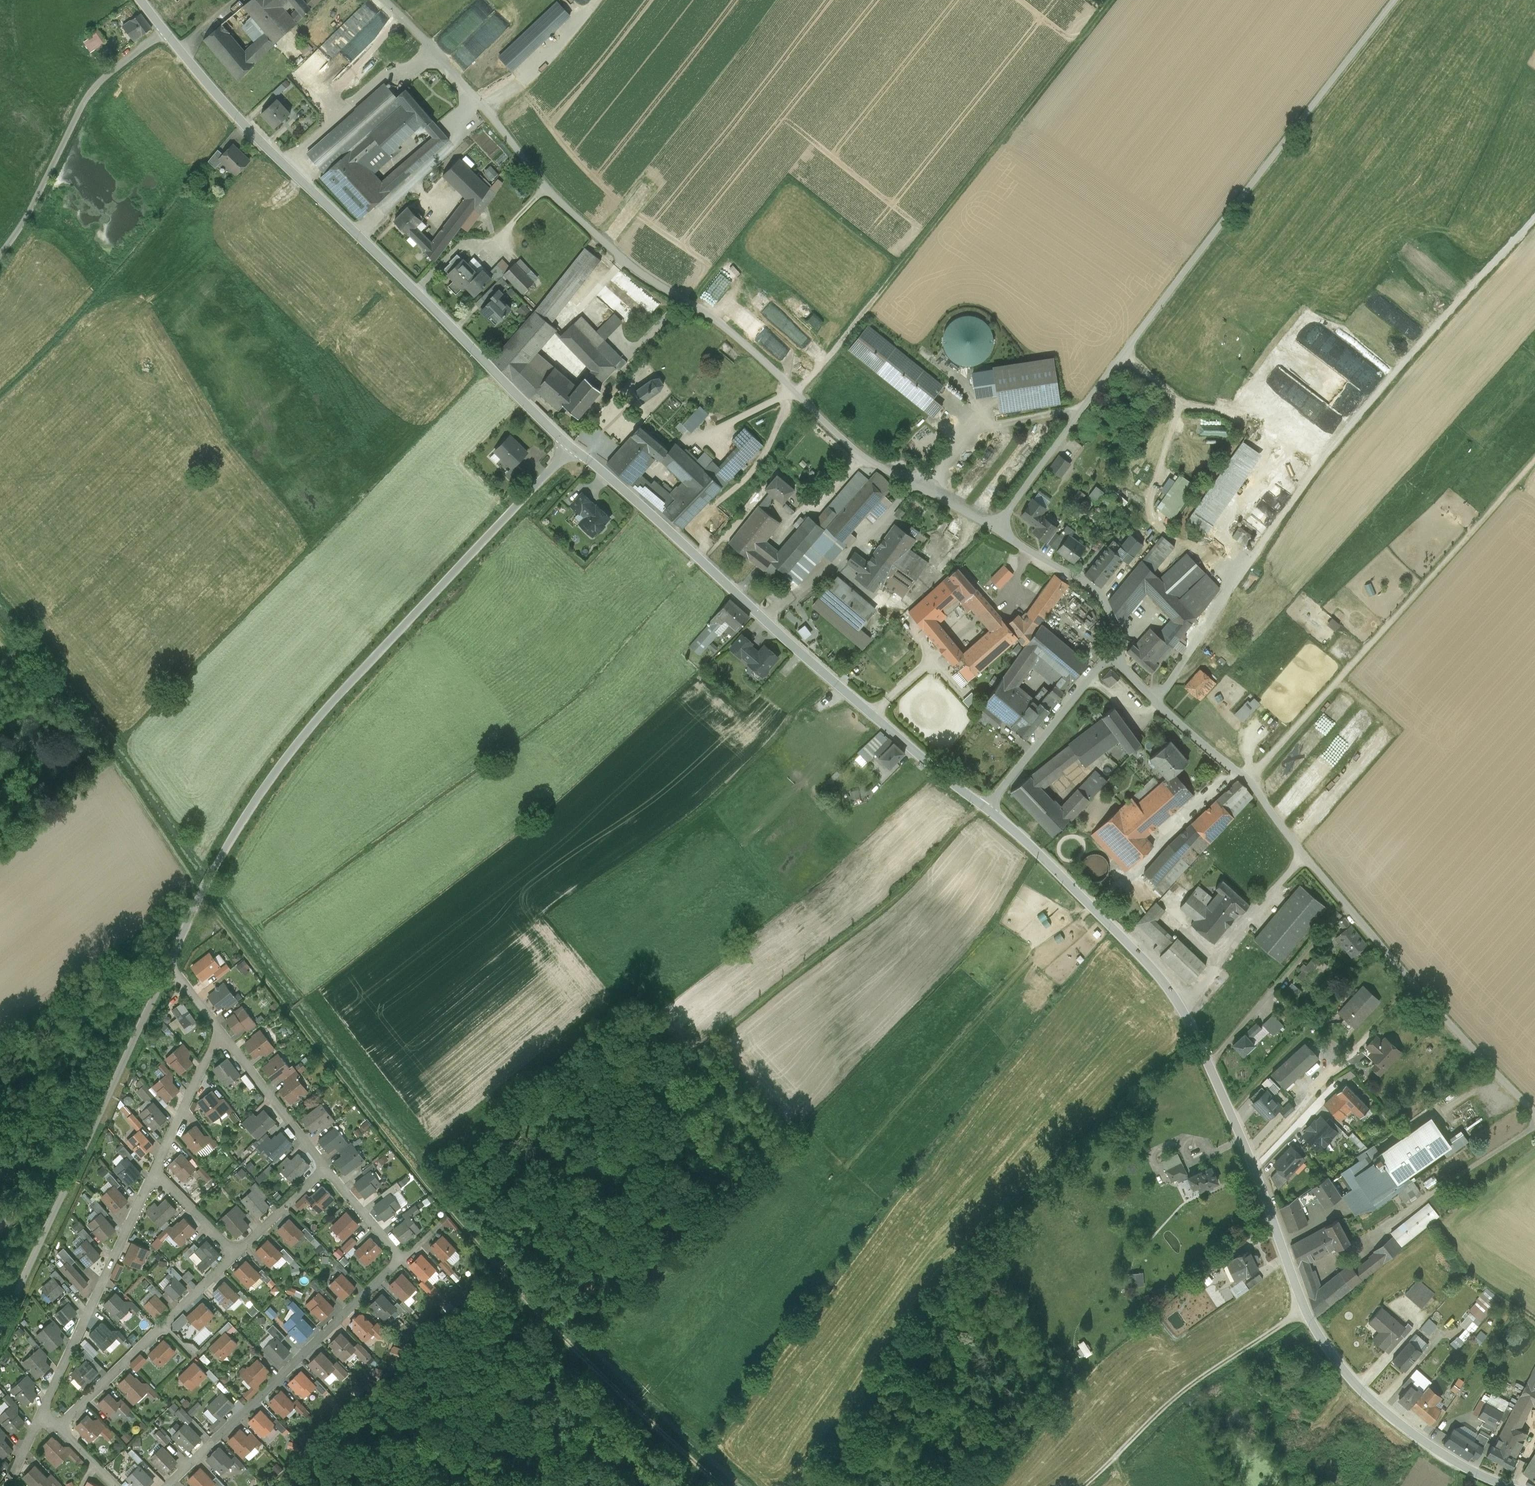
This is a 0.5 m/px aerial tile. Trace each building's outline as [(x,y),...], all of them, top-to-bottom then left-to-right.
[(244,5),(266,31),(276,43),(304,16),(297,9),(290,16),(285,11),(276,0),(250,0),(244,5)] [(285,11),(293,3),(297,9),(304,16),(311,8),(304,0),(276,0),(285,11)] [(313,54),(296,71),(320,70),(380,10),(370,0),(368,0),(313,54)] [(311,8),(320,0),(304,0),(311,8)] [(557,2),(538,20),(550,34),(570,16),(557,2)] [(266,31),(244,5),(222,24),(232,35),(243,26),(256,42),(266,31)] [(380,10),(320,70),(333,81),(375,38),(389,19),(380,10)] [(141,13),(123,26),(134,41),(152,28),(141,13)] [(538,20),(528,29),(541,42),(550,34),(538,20)] [(232,35),(222,24),(204,39),(238,80),(245,74),(255,63),(246,52),(232,35)] [(528,29),(498,57),(511,70),(541,42),(528,29)] [(256,42),(246,52),(255,63),(276,43),(266,31),(256,42)] [(102,35),(97,38),(102,44),(106,41),(102,35)] [(106,41),(102,44),(108,53),(112,50),(106,41)] [(385,84),(356,109),(356,110),(374,130),(403,105),(396,97),(385,84)] [(433,120),(406,89),(396,97),(403,105),(403,104),(422,125),(424,127),(433,120)] [(277,99),(262,113),(275,128),(291,113),(277,99)] [(374,130),(370,133),(380,144),(388,152),(390,154),(422,125),(403,104),(403,105),(374,130)] [(356,110),(308,153),(325,173),(352,149),(370,133),(374,130),(356,110)] [(433,120),(424,127),(428,131),(436,124),(433,120)] [(441,130),(382,182),(390,191),(449,139),(441,130)] [(370,133),(352,149),(372,171),(390,154),(388,152),(383,156),(376,148),(380,144),(370,133)] [(388,152),(380,144),(376,148),(383,156),(388,152)] [(233,145),(223,155),(219,158),(222,161),(237,174),(249,161),(233,145)] [(325,173),(320,177),(359,219),(390,191),(382,182),(372,171),(352,149),(325,173)] [(218,150),(208,162),(215,168),(222,161),(219,158),(223,155),(218,150)] [(466,198),(435,239),(445,247),(456,233),(480,201),(490,188),(460,159),(443,176),(466,198)] [(485,170),(488,179),(498,175),(495,166),(485,170)] [(490,188),(480,201),(487,206),(496,193),(490,188)] [(462,238),(487,206),(480,201),(456,233),(462,238)] [(408,207),(404,211),(395,221),(408,234),(409,234),(415,227),(422,221),(421,220),(424,217),(417,211),(414,213),(408,207)] [(432,243),(415,227),(409,234),(426,251),(435,260),(445,247),(435,239),(432,243)] [(585,248),(535,310),(538,313),(551,323),(601,260),(585,248)] [(496,264),(497,264),(505,273),(512,266),(503,257),(496,264)] [(463,259),(448,273),(454,280),(448,286),(456,294),(463,288),(466,286),(478,275),(477,274),(467,263),(463,259)] [(467,263),(477,274),(482,269),(472,259),(467,263)] [(534,281),(515,262),(512,266),(505,273),(504,274),(523,293),(534,281)] [(497,264),(489,273),(497,281),(501,277),(504,274),(505,273),(497,264)] [(482,269),(477,274),(478,275),(466,286),(475,295),(492,279),(482,269)] [(497,281),(492,287),(496,291),(499,289),(506,282),(501,277),(497,281)] [(492,287),(482,296),(486,301),(492,295),(496,291),(492,287)] [(501,303),(496,299),(503,293),(499,289),(496,291),(492,295),(494,297),(488,303),(482,310),(489,316),(490,314),(498,322),(510,309),(503,301),(501,303)] [(1379,292),(1363,308),(1390,334),(1399,325),(1402,328),(1409,321),(1379,292)] [(482,296),(476,303),(482,310),(488,303),(486,301),(482,296)] [(525,302),(518,308),(524,314),(530,308),(525,302)] [(823,327),(827,320),(798,303),(794,310),(823,327)] [(535,310),(492,359),(495,362),(538,313),(535,310)] [(538,313),(495,362),(511,378),(511,379),(537,352),(557,329),(551,323),(538,313)] [(615,314),(596,332),(604,340),(622,322),(615,314)] [(596,332),(582,316),(574,324),(609,361),(613,364),(615,366),(622,359),(604,340),(596,332)] [(946,354),(951,360),(957,364),(964,366),(971,366),(978,364),(984,360),(989,355),(992,349),(993,341),(993,334),(990,328),(985,322),(979,318),(972,316),(965,316),(958,317),(952,321),(947,327),(944,333),(942,340),(943,347),(946,354)] [(609,361),(574,324),(560,337),(592,369),(586,377),(594,383),(613,364),(610,361),(609,361)] [(850,350),(877,371),(924,409),(943,386),(869,327),(850,350)] [(537,352),(511,379),(512,380),(512,379),(517,385),(519,386),(530,398),(537,390),(554,367),(537,352)] [(622,359),(615,366),(616,368),(619,370),(627,362),(623,358),(622,359)] [(1295,369),(1292,368),(1293,364),(1280,358),(1276,368),(1293,375),(1295,369)] [(993,368),(999,411),(1059,402),(1052,359),(993,368)] [(613,364),(594,383),(598,386),(616,368),(615,366),(613,364)] [(575,384),(554,367),(537,390),(541,394),(559,410),(564,404),(570,396),(568,394),(575,384)] [(570,396),(564,404),(579,417),(602,390),(594,383),(586,377),(570,396)] [(653,379),(634,392),(638,396),(643,403),(661,391),(664,385),(659,379),(653,379)] [(537,390),(530,398),(534,402),(541,394),(537,390)] [(701,407),(683,425),(691,433),(709,414),(701,407)] [(1217,430),(1217,435),(1230,437),(1231,427),(1221,426),(1220,430),(1217,430)] [(668,452),(639,427),(632,435),(656,456),(661,461),(668,452)] [(745,428),(732,441),(739,447),(750,458),(763,445),(745,428)] [(656,456),(632,435),(607,464),(631,484),(640,474),(656,456)] [(527,453),(510,436),(496,450),(512,467),(513,467),(516,464),(527,453)] [(1188,520),(1208,532),(1262,455),(1242,441),(1188,520)] [(668,452),(661,461),(663,463),(666,465),(681,448),(679,446),(676,444),(668,452)] [(739,447),(720,467),(713,461),(705,470),(722,487),(750,458),(739,447)] [(684,481),(678,487),(678,486),(670,493),(675,497),(663,511),(682,528),(722,487),(705,470),(696,462),(687,454),(681,448),(666,465),(684,481)] [(700,457),(692,449),(687,454),(696,462),(700,457)] [(1051,468),(1064,475),(1073,459),(1060,452),(1051,468)] [(713,461),(704,453),(700,457),(696,462),(705,470),(713,461)] [(516,464),(513,467),(512,467),(505,475),(511,481),(523,470),(516,464)] [(860,471),(828,506),(838,514),(868,479),(860,471)] [(893,486),(882,475),(876,471),(869,479),(884,495),(885,495),(893,486)] [(640,474),(631,484),(638,490),(645,482),(650,487),(652,485),(640,474)] [(794,489),(777,475),(765,488),(770,492),(759,506),(765,511),(776,497),(782,503),(794,489)] [(1157,508),(1173,518),(1195,486),(1180,475),(1157,508)] [(838,514),(826,527),(842,542),(842,541),(850,532),(870,511),(884,495),(869,479),(868,479),(838,514)] [(670,493),(655,481),(652,485),(650,487),(645,482),(638,490),(663,511),(675,497),(670,493)] [(1099,500),(1107,491),(1098,484),(1091,494),(1099,500)] [(583,493),(571,505),(579,513),(590,501),(591,501),(583,493)] [(1265,494),(1253,515),(1257,517),(1251,527),(1264,534),(1281,502),(1265,494)] [(885,495),(870,511),(877,517),(892,503),(885,495)] [(1022,514),(1038,527),(1046,517),(1042,514),(1047,508),(1035,499),(1022,514)] [(599,511),(590,501),(579,513),(585,518),(580,524),(590,533),(595,528),(597,530),(600,530),(603,527),(603,524),(610,517),(601,509),(599,511)] [(795,511),(786,503),(783,507),(792,514),(795,511)] [(765,511),(759,506),(729,543),(757,565),(770,549),(764,543),(780,523),(765,511)] [(828,506),(815,521),(824,529),(826,527),(838,514),(828,506)] [(904,512),(899,508),(895,515),(900,519),(904,512)] [(798,528),(770,561),(786,574),(787,573),(813,542),(824,529),(815,521),(809,516),(805,520),(798,528)] [(801,516),(794,525),(798,528),(805,520),(801,516)] [(1054,531),(1057,527),(1046,517),(1038,527),(1033,533),(1045,542),(1046,541),(1054,531)] [(916,540),(894,524),(884,538),(905,554),(916,540)] [(1234,536),(1248,544),(1255,533),(1241,525),(1234,536)] [(842,542),(826,527),(824,529),(813,542),(823,551),(825,553),(831,559),(838,554),(847,545),(842,541),(842,542)] [(1059,535),(1054,531),(1046,541),(1051,545),(1059,535)] [(850,532),(842,541),(847,545),(848,546),(847,546),(848,547),(856,538),(850,532)] [(1065,540),(1059,535),(1051,545),(1057,550),(1065,540)] [(1107,563),(1115,569),(1123,560),(1127,563),(1142,543),(1132,535),(1123,546),(1114,540),(1101,556),(1108,562),(1107,563)] [(1068,536),(1065,540),(1057,550),(1073,563),(1085,548),(1068,536)] [(1161,537),(1142,560),(1153,572),(1175,546),(1161,537)] [(884,538),(868,561),(868,562),(863,569),(880,581),(890,588),(903,569),(898,564),(905,554),(884,538)] [(813,542),(787,573),(798,582),(823,551),(813,542)] [(855,552),(847,562),(860,572),(861,572),(863,569),(868,562),(868,561),(855,552)] [(915,553),(911,558),(905,554),(898,564),(903,569),(890,588),(903,598),(927,563),(915,553)] [(1159,579),(1196,617),(1205,608),(1220,588),(1187,553),(1159,579)] [(1085,575),(1100,587),(1115,569),(1107,563),(1108,562),(1101,556),(1085,575)] [(1109,600),(1123,629),(1131,619),(1126,616),(1146,592),(1158,578),(1153,572),(1142,560),(1109,600)] [(786,574),(770,561),(764,570),(779,582),(786,574)] [(992,578),(1002,587),(1016,572),(1005,563),(992,578)] [(993,609),(957,568),(946,578),(964,599),(982,620),(993,609)] [(880,581),(863,569),(861,572),(860,572),(856,577),(858,579),(873,591),(880,581)] [(1039,596),(1053,606),(1069,584),(1055,574),(1039,596)] [(940,649),(951,639),(938,623),(964,599),(946,578),(909,611),(940,649)] [(1159,579),(1158,578),(1146,592),(1172,620),(1184,632),(1196,617),(1159,579)] [(832,583),(820,597),(859,630),(871,616),(856,603),(862,597),(843,580),(837,587),(832,583)] [(1034,632),(1034,633),(1053,606),(1039,596),(1022,619),(1034,632)] [(749,617),(729,599),(717,613),(725,620),(716,631),(719,634),(720,635),(729,624),(737,631),(749,617)] [(1001,619),(993,609),(982,620),(989,629),(1001,619)] [(717,613),(707,624),(708,625),(716,631),(725,620),(717,613)] [(1007,625),(1018,638),(1024,646),(1034,633),(1034,632),(1022,619),(1019,615),(1007,625)] [(1330,623),(1337,630),(1342,624),(1335,618),(1330,623)] [(1007,625),(1001,619),(989,629),(963,653),(956,645),(945,655),(967,682),(1018,638),(1007,625)] [(1184,632),(1172,620),(1159,633),(1169,645),(1166,649),(1169,652),(1172,648),(1177,641),(1184,632)] [(1063,674),(1072,682),(1088,663),(1041,624),(1027,644),(1038,654),(1063,674)] [(708,625),(679,658),(689,667),(719,634),(716,631),(708,625)] [(1154,628),(1141,641),(1159,657),(1166,649),(1169,645),(1159,633),(1154,628)] [(742,634),(731,648),(741,657),(742,655),(750,645),(752,643),(742,634)] [(940,649),(945,655),(956,645),(951,639),(940,649)] [(1133,644),(1126,650),(1151,672),(1158,664),(1156,662),(1159,657),(1141,641),(1140,640),(1135,646),(1133,644)] [(1187,649),(1177,641),(1172,648),(1182,656),(1187,649)] [(1004,676),(1015,686),(1038,654),(1027,644),(1004,676)] [(762,651),(760,653),(750,645),(742,655),(750,662),(749,664),(763,675),(764,674),(766,674),(768,671),(768,669),(778,657),(765,645),(761,649),(761,650),(762,651)] [(1169,652),(1166,649),(1159,657),(1156,662),(1158,664),(1169,652)] [(1201,669),(1186,686),(1201,700),(1216,683),(1201,669)] [(1119,678),(1111,670),(1102,679),(1110,687),(1119,678)] [(1049,690),(1059,699),(1072,682),(1063,674),(1049,690)] [(1002,720),(1016,732),(1037,704),(1031,700),(1015,686),(1004,676),(983,705),(1002,720)] [(1038,705),(1049,690),(1043,685),(1031,700),(1037,704),(1038,705)] [(1038,705),(1047,712),(1059,699),(1049,690),(1038,705)] [(964,700),(971,708),(980,700),(974,692),(964,700)] [(1016,732),(1025,740),(1047,712),(1038,705),(1037,704),(1016,732)] [(1237,716),(1242,722),(1255,709),(1249,704),(1237,716)] [(1002,720),(983,705),(977,713),(996,728),(1002,720)] [(1133,734),(1114,708),(1102,716),(1104,719),(1120,740),(1122,744),(1133,734)] [(1120,740),(1104,719),(1030,776),(1042,789),(1062,773),(1059,770),(1076,756),(1085,767),(1120,740)] [(874,754),(889,738),(881,731),(857,754),(866,763),(874,754)] [(1140,744),(1133,734),(1122,744),(1130,753),(1140,744)] [(905,752),(889,738),(874,754),(890,769),(905,752)] [(1188,760),(1170,740),(1150,758),(1149,760),(1149,763),(1153,767),(1156,767),(1157,766),(1167,777),(1174,772),(1188,760)] [(1042,789),(1030,776),(1011,791),(1053,835),(1071,818),(1072,820),(1107,781),(1096,770),(1061,808),(1042,789)] [(1193,794),(1174,772),(1167,777),(1164,780),(1184,802),(1193,794)] [(1145,836),(1184,802),(1164,780),(1159,784),(1152,778),(1091,835),(1125,871),(1153,845),(1145,836)] [(1246,787),(1237,779),(1169,844),(1144,872),(1155,884),(1152,888),(1160,896),(1252,797),(1246,787)] [(1249,904),(1223,880),(1216,887),(1219,890),(1215,895),(1236,916),(1240,911),(1241,913),(1249,904)] [(1195,919),(1214,897),(1198,884),(1180,906),(1195,919)] [(1254,939),(1280,961),(1325,907),(1300,885),(1254,939)] [(1214,942),(1236,916),(1215,895),(1214,897),(1195,919),(1192,924),(1214,942)] [(1160,955),(1175,939),(1155,921),(1165,910),(1157,903),(1137,923),(1158,943),(1154,949),(1160,955)] [(1328,920),(1332,924),(1341,915),(1336,911),(1328,920)] [(1346,930),(1351,927),(1343,918),(1339,921),(1346,930)] [(1365,945),(1351,927),(1346,930),(1337,937),(1351,955),(1365,945)] [(1315,944),(1321,949),(1330,939),(1324,934),(1315,944)] [(1206,964),(1177,937),(1175,939),(1160,955),(1189,983),(1206,964)] [(1297,975),(1309,986),(1327,964),(1315,954),(1297,975)] [(193,967),(202,980),(218,967),(209,955),(193,967)] [(244,974),(253,969),(246,958),(237,964),(244,974)] [(215,973),(219,978),(231,969),(227,964),(215,973)] [(1283,991),(1294,1000),(1301,991),(1291,982),(1283,991)] [(208,997),(218,1009),(227,1003),(235,996),(227,986),(221,990),(220,988),(217,988),(216,991),(208,997)] [(1372,1008),(1358,994),(1346,1007),(1344,1006),(1337,1013),(1344,1019),(1351,1026),(1352,1025),(1365,1012),(1367,1013),(1372,1008)] [(238,1001),(235,996),(227,1003),(230,1007),(238,1001)] [(197,1023),(183,1003),(172,1011),(178,1019),(180,1019),(185,1026),(188,1024),(190,1028),(197,1023)] [(1414,1009),(1402,1009),(1402,1017),(1414,1017),(1414,1009)] [(226,1020),(236,1033),(244,1027),(253,1020),(245,1010),(239,1014),(238,1012),(235,1011),(235,1014),(226,1020)] [(1263,1024),(1274,1035),(1284,1025),(1273,1014),(1263,1024)] [(180,1019),(178,1019),(186,1031),(190,1028),(188,1024),(185,1026),(180,1019)] [(1351,1026),(1344,1019),(1340,1023),(1348,1031),(1353,1026),(1352,1025),(1351,1026)] [(256,1025),(253,1020),(244,1027),(248,1032),(256,1025)] [(1258,1023),(1245,1034),(1249,1039),(1262,1028),(1258,1023)] [(245,1045),(254,1057),(262,1051),(271,1044),(263,1034),(258,1038),(256,1036),(253,1036),(253,1038),(245,1045)] [(1245,1034),(1233,1044),(1243,1055),(1255,1045),(1249,1039),(1245,1034)] [(1370,1055),(1382,1042),(1376,1037),(1364,1050),(1370,1055)] [(1382,1042),(1370,1055),(1378,1062),(1373,1068),(1380,1073),(1399,1052),(1385,1039),(1382,1042)] [(1305,1043),(1272,1074),(1285,1088),(1318,1057),(1305,1043)] [(183,1044),(178,1047),(188,1059),(191,1052),(183,1044)] [(275,1049),(271,1044),(262,1051),(266,1056),(275,1049)] [(188,1059),(178,1047),(169,1056),(173,1061),(171,1063),(171,1066),(173,1066),(180,1074),(192,1063),(188,1059)] [(263,1069),(272,1081),(281,1075),(289,1068),(281,1058),(276,1062),(274,1060),(271,1059),(271,1062),(263,1069)] [(240,1076),(227,1059),(214,1069),(220,1077),(220,1079),(223,1080),(225,1078),(229,1084),(240,1076)] [(165,1075),(168,1078),(173,1074),(163,1063),(158,1067),(165,1075)] [(289,1068),(281,1075),(284,1079),(296,1070),(292,1066),(289,1068)] [(300,1076),(296,1070),(284,1079),(288,1084),(297,1077),(298,1078),(300,1076)] [(1350,1070),(1340,1076),(1345,1084),(1355,1077),(1350,1070)] [(255,1086),(246,1074),(241,1078),(250,1089),(255,1086)] [(168,1078),(165,1075),(156,1084),(160,1089),(158,1091),(158,1094),(160,1094),(167,1102),(179,1091),(168,1078)] [(298,1078),(297,1077),(288,1084),(280,1091),(290,1103),(298,1098),(301,1098),(301,1095),(300,1092),(305,1088),(298,1078)] [(1273,1085),(1267,1079),(1262,1084),(1267,1089),(1273,1085)] [(1368,1108),(1345,1084),(1336,1093),(1352,1109),(1359,1117),(1368,1108)] [(147,1102),(150,1100),(154,1096),(145,1085),(137,1091),(146,1101),(147,1102)] [(1253,1102),(1265,1091),(1261,1087),(1249,1098),(1253,1102)] [(217,1099),(211,1091),(199,1101),(205,1109),(204,1112),(208,1112),(210,1111),(214,1116),(224,1108),(217,1099)] [(1260,1112),(1267,1119),(1281,1107),(1265,1091),(1253,1102),(1261,1111),(1260,1112)] [(1352,1109),(1336,1093),(1324,1104),(1340,1120),(1352,1109)] [(224,1099),(217,1099),(224,1108),(214,1116),(210,1111),(208,1112),(207,1113),(207,1115),(213,1122),(226,1112),(228,1114),(233,1110),(226,1101),(224,1099)] [(143,1112),(152,1103),(150,1100),(147,1102),(146,1101),(140,1108),(143,1112)] [(166,1119),(152,1103),(143,1112),(147,1117),(145,1119),(145,1121),(147,1122),(154,1129),(166,1119)] [(1280,1112),(1285,1117),(1294,1108),(1290,1103),(1280,1112)] [(331,1116),(322,1105),(302,1120),(312,1131),(320,1125),(331,1116)] [(121,1108),(127,1114),(130,1112),(124,1106),(121,1108)] [(1372,1112),(1368,1108),(1359,1117),(1363,1121),(1372,1112)] [(249,1125),(260,1136),(265,1131),(273,1123),(275,1121),(264,1110),(257,1117),(249,1125)] [(249,1125),(257,1117),(253,1113),(242,1123),(257,1139),(260,1136),(249,1125)] [(127,1119),(137,1130),(142,1125),(133,1114),(127,1119)] [(335,1121),(331,1116),(320,1125),(324,1129),(335,1121)] [(1325,1123),(1320,1118),(1316,1123),(1315,1122),(1308,1130),(1309,1130),(1304,1135),(1307,1138),(1308,1142),(1310,1144),(1314,1144),(1319,1149),(1335,1133),(1325,1123)] [(1329,1118),(1325,1123),(1335,1133),(1337,1136),(1342,1130),(1329,1118)] [(1429,1121),(1379,1155),(1400,1190),(1409,1184),(1404,1177),(1447,1147),(1429,1121)] [(277,1128),(273,1123),(265,1131),(270,1135),(277,1128)] [(206,1140),(195,1126),(183,1136),(189,1144),(188,1147),(192,1147),(194,1145),(198,1151),(208,1143),(206,1140)] [(344,1139),(335,1128),(319,1141),(328,1152),(335,1147),(344,1139)] [(130,1144),(141,1157),(153,1146),(139,1130),(130,1139),(133,1142),(130,1144)] [(1372,1136),(1366,1130),(1360,1136),(1366,1142),(1372,1136)] [(267,1146),(278,1158),(292,1143),(281,1132),(273,1140),(267,1146)] [(340,1151),(343,1156),(351,1149),(352,1150),(355,1147),(367,1137),(363,1133),(340,1151)] [(210,1136),(206,1140),(208,1143),(212,1149),(217,1145),(210,1136)] [(247,1149),(251,1153),(266,1139),(263,1137),(258,1142),(257,1140),(247,1149)] [(267,1146),(273,1140),(269,1137),(258,1147),(262,1152),(264,1149),(275,1160),(278,1158),(267,1146)] [(1366,1148),(1356,1138),(1351,1142),(1361,1152),(1366,1148)] [(1448,1145),(1453,1152),(1464,1145),(1459,1138),(1448,1145)] [(348,1144),(344,1139),(335,1147),(338,1151),(348,1144)] [(126,1158),(129,1162),(134,1157),(124,1146),(118,1151),(120,1154),(112,1161),(117,1167),(126,1158)] [(1343,1195),(1341,1195),(1354,1215),(1375,1209),(1397,1192),(1400,1190),(1379,1155),(1373,1146),(1358,1156),(1361,1161),(1341,1175),(1350,1190),(1343,1195)] [(352,1150),(361,1162),(364,1159),(355,1147),(352,1150)] [(1279,1168),(1287,1176),(1303,1160),(1291,1147),(1275,1164),(1279,1168)] [(335,1161),(345,1174),(361,1162),(352,1150),(351,1149),(343,1156),(335,1161)] [(1179,1183),(1188,1178),(1188,1175),(1177,1152),(1161,1160),(1171,1182),(1177,1180),(1179,1183)] [(181,1154),(169,1165),(176,1172),(176,1175),(179,1175),(182,1173),(186,1178),(196,1169),(181,1154)] [(283,1169),(294,1180),(309,1165),(299,1154),(292,1161),(283,1169)] [(283,1169),(292,1161),(288,1157),(277,1167),(292,1182),(294,1180),(283,1169)] [(117,1172),(128,1184),(140,1174),(129,1162),(126,1158),(117,1167),(120,1169),(117,1172)] [(362,1172),(365,1176),(372,1172),(376,1168),(373,1163),(362,1172)] [(261,1182),(275,1168),(270,1164),(256,1178),(261,1182)] [(201,1167),(197,1171),(204,1179),(200,1182),(203,1185),(211,1178),(201,1167)] [(242,1167),(235,1174),(240,1179),(247,1173),(242,1167)] [(1216,1178),(1211,1167),(1188,1178),(1193,1188),(1198,1186),(1200,1190),(1217,1182),(1216,1178)] [(1287,1176),(1279,1168),(1271,1177),(1278,1190),(1289,1178),(1287,1176)] [(379,1182),(372,1172),(365,1176),(362,1179),(355,1185),(364,1197),(373,1191),(376,1191),(376,1189),(374,1186),(379,1182)] [(114,1186),(116,1189),(121,1185),(111,1174),(106,1178),(113,1187),(114,1186)] [(1327,1176),(1312,1187),(1316,1194),(1325,1207),(1341,1197),(1340,1196),(1338,1193),(1327,1176)] [(1425,1186),(1429,1192),(1440,1184),(1434,1178),(1425,1186)] [(1400,1190),(1397,1192),(1403,1201),(1419,1190),(1414,1182),(1409,1184),(1400,1190)] [(255,1191),(263,1200),(267,1196),(256,1183),(251,1187),(255,1191)] [(382,1194),(385,1199),(391,1194),(392,1195),(398,1191),(393,1185),(382,1194)] [(105,1200),(115,1212),(127,1202),(116,1189),(114,1186),(113,1187),(104,1194),(107,1198),(105,1200)] [(334,1198),(323,1186),(310,1198),(308,1201),(316,1210),(321,1206),(323,1207),(326,1208),(326,1205),(334,1198)] [(1312,1187),(1297,1197),(1300,1204),(1316,1194),(1312,1187)] [(244,1201),(258,1218),(269,1207),(263,1200),(255,1191),(244,1201)] [(308,1201),(310,1198),(306,1194),(295,1205),(300,1209),(308,1201)] [(392,1195),(391,1194),(385,1199),(382,1201),(374,1207),(384,1220),(392,1214),(395,1214),(395,1211),(394,1208),(399,1204),(392,1195)] [(1297,1197),(1280,1208),(1288,1231),(1307,1224),(1300,1204),(1297,1197)] [(101,1214),(104,1217),(108,1213),(96,1200),(90,1205),(99,1215),(101,1214)] [(159,1207),(153,1213),(163,1223),(176,1210),(166,1200),(159,1207)] [(153,1213),(159,1207),(155,1203),(146,1212),(160,1226),(163,1223),(153,1213)] [(1429,1203),(1391,1232),(1401,1245),(1438,1215),(1429,1203)] [(233,1209),(242,1220),(246,1216),(237,1204),(232,1208),(233,1209)] [(403,1214),(407,1219),(410,1217),(419,1210),(415,1205),(403,1214)] [(221,1219),(237,1237),(249,1227),(242,1220),(233,1209),(221,1219)] [(358,1225),(347,1213),(332,1227),(344,1239),(358,1225)] [(92,1228),(102,1241),(114,1230),(104,1217),(101,1214),(99,1215),(91,1222),(94,1226),(92,1228)] [(460,1230),(447,1214),(440,1220),(446,1226),(449,1224),(457,1233),(460,1230)] [(418,1227),(410,1217),(407,1219),(401,1224),(393,1230),(403,1242),(411,1236),(414,1236),(414,1234),(413,1231),(418,1227)] [(172,1230),(170,1232),(171,1233),(180,1242),(184,1238),(185,1240),(189,1240),(189,1237),(196,1230),(185,1218),(172,1230)] [(301,1232),(289,1220),(277,1230),(285,1238),(284,1241),(288,1240),(290,1239),(294,1243),(304,1235),(301,1232)] [(1349,1243),(1337,1220),(1325,1226),(1336,1246),(1337,1249),(1349,1243)] [(170,1232),(172,1230),(168,1226),(157,1237),(162,1241),(171,1233),(170,1232)] [(1336,1246),(1325,1226),(1291,1245),(1298,1267),(1309,1261),(1336,1246)] [(86,1240),(89,1243),(94,1239),(84,1228),(78,1233),(85,1241),(86,1240)] [(305,1228),(301,1232),(304,1235),(311,1241),(315,1238),(305,1228)] [(443,1260),(444,1261),(447,1259),(456,1250),(442,1235),(430,1247),(443,1260)] [(341,1248),(346,1253),(357,1242),(352,1237),(341,1248)] [(1315,1270),(1312,1270),(1301,1274),(1315,1316),(1401,1248),(1393,1237),(1369,1256),(1370,1259),(1355,1270),(1349,1264),(1321,1287),(1315,1270)] [(374,1259),(375,1256),(382,1249),(370,1238),(355,1253),(364,1262),(369,1257),(371,1259),(374,1259)] [(77,1254),(88,1267),(100,1256),(89,1243),(86,1240),(85,1241),(77,1248),(80,1252),(77,1254)] [(279,1253),(267,1240),(256,1251),(263,1259),(263,1261),(266,1261),(268,1259),(273,1264),(282,1256),(279,1253)] [(219,1255),(207,1242),(201,1247),(208,1255),(203,1260),(199,1264),(204,1269),(219,1255)] [(148,1250),(133,1243),(124,1262),(136,1268),(139,1261),(142,1262),(145,1261),(144,1258),(148,1250)] [(188,1258),(194,1252),(198,1248),(194,1244),(184,1254),(188,1258)] [(194,1252),(203,1260),(208,1255),(201,1247),(198,1248),(194,1252)] [(68,1262),(71,1265),(75,1261),(64,1248),(58,1253),(67,1263),(68,1262)] [(283,1248),(279,1253),(282,1256),(290,1263),(294,1259),(283,1248)] [(1226,1261),(1237,1256),(1234,1248),(1224,1256),(1226,1261)] [(458,1253),(456,1250),(447,1259),(452,1264),(458,1259),(458,1253)] [(1238,1267),(1242,1276),(1258,1269),(1255,1264),(1252,1256),(1249,1250),(1237,1256),(1226,1261),(1231,1271),(1238,1267)] [(410,1266),(424,1281),(433,1271),(435,1269),(422,1255),(410,1266)] [(451,1269),(452,1264),(447,1259),(444,1261),(443,1260),(439,1264),(456,1282),(461,1278),(451,1269)] [(258,1273),(246,1261),(234,1272),(241,1279),(241,1282),(245,1282),(247,1280),(251,1285),(261,1276),(258,1273)] [(1311,1266),(1309,1261),(1298,1267),(1300,1271),(1301,1274),(1312,1270),(1311,1266)] [(61,1268),(80,1290),(87,1283),(71,1265),(68,1262),(67,1263),(61,1268)] [(341,1273),(344,1276),(348,1272),(339,1262),(334,1266),(341,1273)] [(111,1277),(116,1279),(123,1266),(118,1263),(111,1277)] [(176,1279),(178,1280),(182,1277),(172,1266),(167,1271),(170,1273),(176,1279)] [(1238,1267),(1231,1271),(1235,1280),(1242,1276),(1238,1267)] [(183,1277),(189,1282),(195,1274),(189,1269),(183,1277)] [(262,1269),(258,1273),(261,1276),(267,1283),(272,1279),(262,1269)] [(54,1279),(59,1285),(64,1281),(55,1270),(51,1275),(54,1279)] [(440,1279),(433,1271),(424,1281),(420,1285),(430,1295),(436,1289),(433,1286),(440,1279)] [(176,1279),(170,1273),(166,1277),(167,1278),(172,1283),(176,1279)] [(341,1273),(330,1284),(344,1299),(355,1288),(344,1276),(341,1273)] [(1131,1286),(1143,1286),(1142,1273),(1130,1274),(1131,1286)] [(390,1285),(404,1300),(413,1291),(415,1289),(401,1274),(390,1285)] [(1245,1284),(1249,1289),(1263,1278),(1259,1274),(1245,1284)] [(172,1283),(167,1278),(160,1284),(165,1289),(172,1283)] [(49,1295),(52,1299),(63,1290),(59,1285),(54,1279),(44,1287),(50,1294),(49,1295)] [(165,1289),(174,1299),(185,1288),(178,1280),(176,1279),(172,1283),(165,1289)] [(1236,1298),(1249,1289),(1245,1284),(1242,1279),(1229,1289),(1236,1298)] [(1405,1293),(1422,1308),(1435,1294),(1418,1279),(1405,1293)] [(236,1294),(224,1282),(213,1293),(220,1301),(220,1303),(223,1303),(225,1301),(230,1306),(239,1298),(236,1294)] [(318,1293),(321,1296),(325,1292),(316,1282),(311,1286),(318,1293)] [(155,1295),(158,1298),(162,1295),(152,1284),(148,1287),(155,1295)] [(240,1290),(236,1294),(239,1298),(246,1304),(250,1300),(240,1290)] [(1469,1311),(1479,1320),(1496,1300),(1486,1290),(1476,1301),(1477,1302),(1469,1311)] [(420,1297),(413,1291),(404,1300),(400,1304),(405,1310),(410,1314),(414,1310),(410,1306),(420,1297)] [(123,1301),(116,1293),(104,1304),(111,1312),(111,1314),(114,1315),(116,1313),(121,1318),(130,1309),(131,1308),(123,1301)] [(315,1312),(322,1320),(334,1309),(321,1296),(318,1293),(310,1301),(315,1307),(312,1309),(312,1312),(315,1312)] [(381,1294),(370,1305),(377,1312),(377,1315),(381,1315),(382,1313),(387,1318),(396,1310),(393,1306),(381,1294)] [(145,1306),(155,1317),(166,1307),(158,1298),(155,1295),(145,1306)] [(132,1302),(123,1301),(131,1308),(130,1309),(135,1314),(140,1309),(132,1302)] [(297,1314),(300,1316),(304,1312),(293,1301),(288,1306),(295,1313),(282,1325),(289,1332),(293,1328),(288,1322),(297,1314)] [(397,1302),(393,1306),(396,1310),(400,1314),(405,1310),(400,1304),(397,1302)] [(203,1303),(187,1318),(189,1320),(196,1327),(201,1322),(203,1324),(207,1324),(207,1320),(214,1315),(203,1303)] [(253,1316),(259,1309),(253,1303),(246,1309),(253,1316)] [(57,1314),(64,1323),(76,1313),(68,1304),(57,1314)] [(271,1305),(265,1311),(272,1319),(279,1313),(271,1305)] [(1404,1327),(1382,1307),(1369,1322),(1379,1331),(1383,1335),(1378,1343),(1385,1349),(1394,1338),(1395,1339),(1401,1333),(1405,1327),(1404,1327)] [(189,1320),(187,1318),(183,1314),(173,1323),(173,1330),(179,1330),(189,1320)] [(293,1333),(301,1341),(312,1330),(300,1316),(297,1314),(288,1322),(293,1328),(289,1332),(291,1333),(293,1333)] [(354,1321),(350,1324),(359,1335),(363,1335),(365,1336),(369,1336),(372,1333),(374,1333),(378,1338),(383,1338),(388,1333),(385,1330),(381,1334),(373,1326),(367,1319),(364,1320),(364,1317),(362,1315),(360,1314),(357,1318),(354,1318),(354,1321)] [(1421,1328),(1429,1335),(1437,1326),(1429,1319),(1421,1328)] [(53,1320),(49,1324),(59,1336),(61,1329),(53,1320)] [(223,1335),(226,1333),(233,1326),(229,1322),(219,1331),(223,1335)] [(378,1322),(373,1326),(381,1334),(385,1330),(378,1322)] [(102,1323),(91,1334),(98,1341),(98,1344),(100,1344),(103,1342),(108,1347),(117,1338),(114,1335),(102,1323)] [(1407,1323),(1404,1327),(1405,1327),(1401,1333),(1405,1336),(1413,1327),(1407,1323)] [(44,1343),(51,1351),(63,1341),(59,1336),(49,1324),(39,1333),(44,1338),(42,1340),(42,1343),(44,1343)] [(275,1337),(280,1342),(286,1337),(273,1324),(267,1330),(275,1338),(275,1337)] [(1482,1339),(1485,1333),(1478,1329),(1475,1336),(1482,1339)] [(1448,1350),(1453,1355),(1471,1334),(1466,1330),(1448,1350)] [(118,1331),(114,1335),(117,1338),(121,1343),(126,1338),(118,1331)] [(1383,1335),(1379,1331),(1373,1338),(1378,1343),(1383,1335)] [(223,1335),(210,1348),(219,1357),(224,1352),(226,1354),(230,1354),(231,1351),(237,1344),(226,1333),(223,1335)] [(342,1352),(347,1357),(354,1350),(356,1348),(355,1347),(341,1333),(330,1344),(334,1349),(334,1352),(338,1355),(342,1352)] [(1416,1333),(1409,1341),(1419,1349),(1420,1348),(1423,1350),(1428,1344),(1416,1333)] [(264,1349),(278,1363),(289,1352),(280,1342),(275,1337),(275,1338),(264,1349)] [(175,1352),(164,1340),(149,1355),(151,1357),(151,1359),(154,1359),(156,1362),(161,1362),(161,1361),(168,1361),(168,1359),(175,1352)] [(1080,1342),(1087,1355),(1092,1352),(1088,1346),(1085,1340),(1080,1342)] [(1392,1360),(1405,1371),(1422,1351),(1419,1349),(1409,1341),(1392,1360)] [(103,1342),(100,1344),(99,1346),(103,1350),(108,1347),(103,1342)] [(359,1343),(355,1347),(356,1348),(354,1350),(365,1361),(371,1356),(359,1343)] [(36,1351),(46,1362),(47,1356),(40,1347),(36,1351)] [(87,1360),(98,1372),(103,1368),(85,1349),(80,1353),(87,1360)] [(31,1370),(38,1378),(50,1367),(46,1362),(36,1351),(26,1360),(31,1365),(29,1367),(29,1370),(31,1370)] [(342,1352),(338,1355),(343,1361),(347,1357),(342,1352)] [(333,1365),(321,1353),(310,1364),(324,1378),(332,1370),(335,1367),(333,1365)] [(146,1360),(141,1355),(130,1365),(135,1371),(146,1360)] [(200,1359),(209,1370),(215,1365),(205,1355),(200,1359)] [(31,1365),(26,1360),(22,1363),(27,1368),(29,1367),(31,1365)] [(74,1377),(83,1387),(98,1372),(87,1360),(80,1368),(77,1367),(77,1370),(79,1373),(74,1377)] [(245,1378),(253,1387),(263,1377),(269,1371),(258,1360),(251,1367),(248,1367),(248,1370),(250,1373),(245,1378)] [(338,1361),(333,1365),(335,1367),(332,1370),(341,1379),(348,1372),(338,1361)] [(195,1363),(180,1378),(188,1387),(193,1382),(196,1384),(199,1384),(199,1382),(206,1374),(205,1373),(195,1363)] [(1421,1393),(1426,1387),(1431,1381),(1416,1369),(1402,1385),(1406,1389),(1412,1383),(1418,1389),(1417,1390),(1421,1393)] [(209,1370),(205,1373),(206,1374),(215,1384),(219,1379),(209,1370)] [(301,1372),(289,1383),(296,1390),(296,1393),(299,1393),(302,1391),(307,1396),(315,1387),(313,1384),(301,1372)] [(143,1387),(130,1374),(118,1385),(125,1392),(125,1395),(128,1395),(130,1393),(135,1398),(144,1389),(143,1387)] [(23,1379),(31,1388),(35,1384),(28,1375),(23,1379)] [(266,1383),(263,1377),(253,1387),(245,1395),(249,1399),(266,1383)] [(1450,1389),(1456,1393),(1464,1381),(1459,1377),(1450,1389)] [(19,1398),(26,1406),(37,1395),(31,1388),(23,1379),(13,1387),(18,1393),(16,1395),(16,1397),(19,1398)] [(223,1393),(225,1395),(229,1390),(219,1379),(215,1384),(214,1385),(223,1393)] [(317,1380),(313,1384),(315,1387),(322,1394),(327,1390),(317,1380)] [(1507,1422),(1521,1429),(1534,1405),(1534,1384),(1529,1380),(1513,1410),(1507,1422)] [(147,1383),(143,1387),(144,1389),(148,1392),(153,1399),(158,1394),(147,1383)] [(1402,1403),(1408,1408),(1410,1405),(1421,1393),(1417,1390),(1418,1389),(1412,1383),(1406,1389),(1399,1397),(1403,1402),(1402,1403)] [(1426,1387),(1421,1393),(1410,1405),(1429,1422),(1430,1422),(1438,1411),(1432,1406),(1439,1397),(1426,1387)] [(136,1403),(148,1392),(144,1389),(135,1398),(130,1393),(128,1395),(136,1403)] [(280,1391),(269,1402),(276,1410),(276,1412),(279,1412),(281,1410),(286,1415),(295,1406),(292,1403),(280,1391)] [(182,1408),(186,1412),(194,1404),(183,1393),(175,1401),(182,1408)] [(223,1393),(208,1407),(219,1418),(222,1415),(234,1404),(225,1395),(223,1393)] [(10,1407),(13,1409),(18,1405),(8,1394),(3,1398),(10,1407)] [(108,1394),(98,1404),(109,1415),(119,1407),(120,1406),(117,1403),(108,1394)] [(1483,1424),(1493,1430),(1503,1411),(1490,1404),(1493,1399),(1484,1394),(1481,1399),(1472,1413),(1486,1420),(1483,1424)] [(1445,1404),(1439,1397),(1432,1406),(1438,1411),(1430,1422),(1429,1422),(1434,1427),(1445,1410),(1442,1407),(1445,1404)] [(121,1399),(117,1403),(120,1406),(119,1407),(123,1410),(126,1414),(131,1409),(121,1399)] [(297,1399),(292,1403),(295,1406),(305,1417),(310,1413),(297,1399)] [(169,1406),(172,1412),(179,1409),(176,1403),(169,1406)] [(6,1425),(13,1433),(25,1423),(13,1409),(10,1407),(1,1415),(6,1420),(3,1422),(3,1424),(6,1425)] [(119,1407),(109,1415),(113,1419),(123,1410),(119,1407)] [(1507,1422),(1513,1410),(1506,1407),(1501,1420),(1506,1422),(1507,1422)] [(187,1423),(192,1418),(186,1412),(182,1408),(177,1412),(187,1423)] [(260,1411),(249,1421),(256,1429),(256,1432),(259,1432),(261,1430),(266,1434),(275,1426),(272,1423),(260,1411)] [(88,1415),(76,1426),(83,1433),(83,1436),(86,1436),(88,1435),(93,1439),(101,1432),(102,1430),(91,1419),(88,1415)] [(227,1420),(222,1415),(219,1418),(212,1426),(216,1431),(227,1420)] [(177,1432),(186,1424),(179,1417),(171,1426),(177,1432)] [(99,1419),(91,1419),(102,1430),(101,1432),(108,1440),(114,1434),(99,1419)] [(277,1419),(272,1423),(275,1426),(282,1433),(286,1429),(277,1419)] [(1494,1445),(1517,1457),(1530,1434),(1521,1429),(1507,1422),(1506,1422),(1494,1445)] [(184,1444),(189,1449),(200,1438),(186,1424),(177,1432),(181,1437),(178,1440),(181,1444),(184,1444)] [(1475,1440),(1478,1433),(1464,1425),(1456,1427),(1455,1429),(1475,1440)] [(1468,1459),(1471,1453),(1477,1457),(1483,1447),(1488,1437),(1479,1432),(1478,1433),(1475,1440),(1455,1429),(1453,1427),(1444,1443),(1468,1459)] [(154,1435),(164,1446),(170,1441),(159,1430),(154,1435)] [(240,1430),(228,1441),(236,1448),(236,1451),(239,1451),(241,1449),(246,1454),(254,1446),(255,1445),(247,1437),(240,1430)] [(118,1431),(114,1435),(119,1441),(114,1445),(120,1451),(129,1443),(118,1431)] [(252,1433),(247,1437),(255,1445),(254,1446),(257,1448),(262,1444),(252,1433)] [(4,1457),(12,1450),(4,1440),(0,1436),(0,1453),(4,1457)] [(65,1450),(51,1437),(40,1448),(47,1455),(47,1458),(50,1458),(52,1456),(57,1461),(66,1452),(65,1450)] [(151,1459),(162,1448),(158,1443),(146,1454),(151,1459)] [(1486,1455),(1514,1469),(1520,1459),(1517,1457),(1494,1445),(1492,1444),(1486,1455)] [(69,1446),(65,1450),(66,1452),(69,1455),(75,1462),(80,1457),(79,1454),(69,1446)] [(151,1459),(165,1473),(176,1462),(162,1448),(151,1459)] [(218,1448),(207,1459),(214,1466),(214,1468),(217,1469),(219,1467),(224,1472),(225,1471),(228,1471),(228,1468),(233,1463),(230,1460),(218,1448)] [(50,1458),(47,1458),(56,1468),(69,1455),(66,1452),(57,1461),(52,1456),(50,1458)] [(1534,1478),(1534,1454),(1524,1471),(1534,1478)] [(235,1456),(230,1460),(233,1463),(240,1470),(244,1466),(235,1456)] [(127,1477),(139,1467),(132,1461),(122,1471),(127,1477)] [(24,1477),(31,1485),(36,1485),(37,1485),(45,1485),(50,1481),(47,1478),(35,1466),(24,1477)] [(136,1485),(148,1485),(153,1482),(139,1467),(127,1477),(136,1485)] [(188,1480),(194,1485),(212,1485),(214,1484),(212,1481),(200,1469),(188,1480)] [(47,1478),(50,1481),(54,1485),(61,1485),(62,1485),(52,1474),(47,1478)] [(212,1481),(214,1484),(215,1485),(225,1485),(216,1477),(212,1481)]
